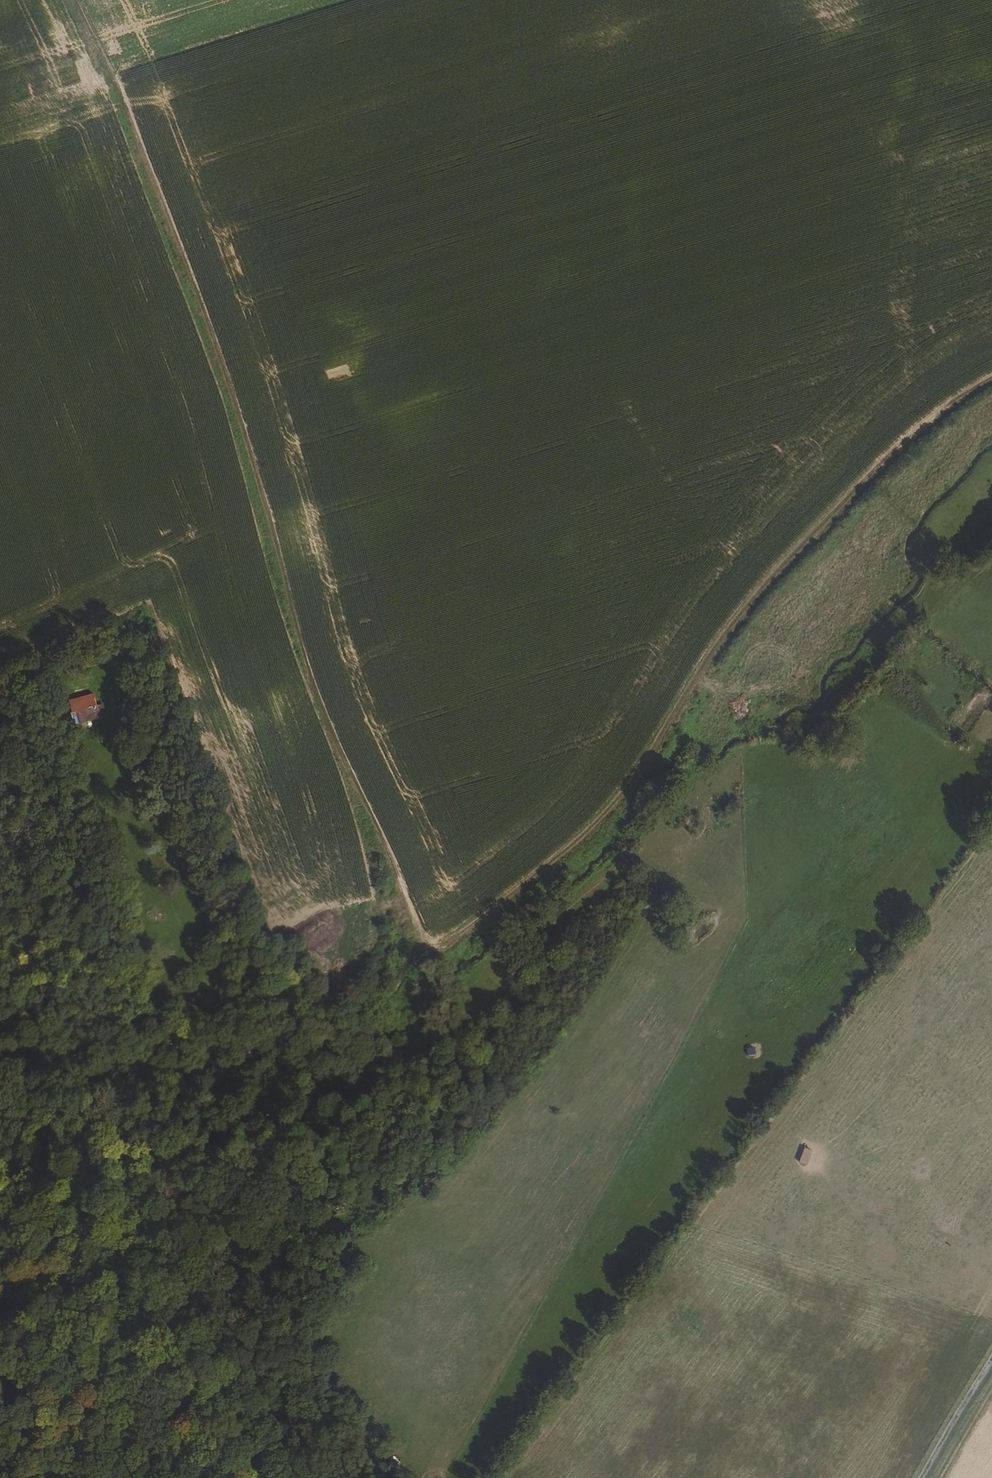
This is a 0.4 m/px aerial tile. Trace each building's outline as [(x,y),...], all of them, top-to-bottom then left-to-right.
[(94,696),(63,704),(72,736),(103,728),(94,696)] [(716,1087),(718,1094),(726,1093),(724,1085),(716,1087)] [(846,1105),(848,1118),(855,1117),(853,1104),(846,1105)] [(657,1429),(659,1412),(650,1411),(648,1428),(657,1429)]
